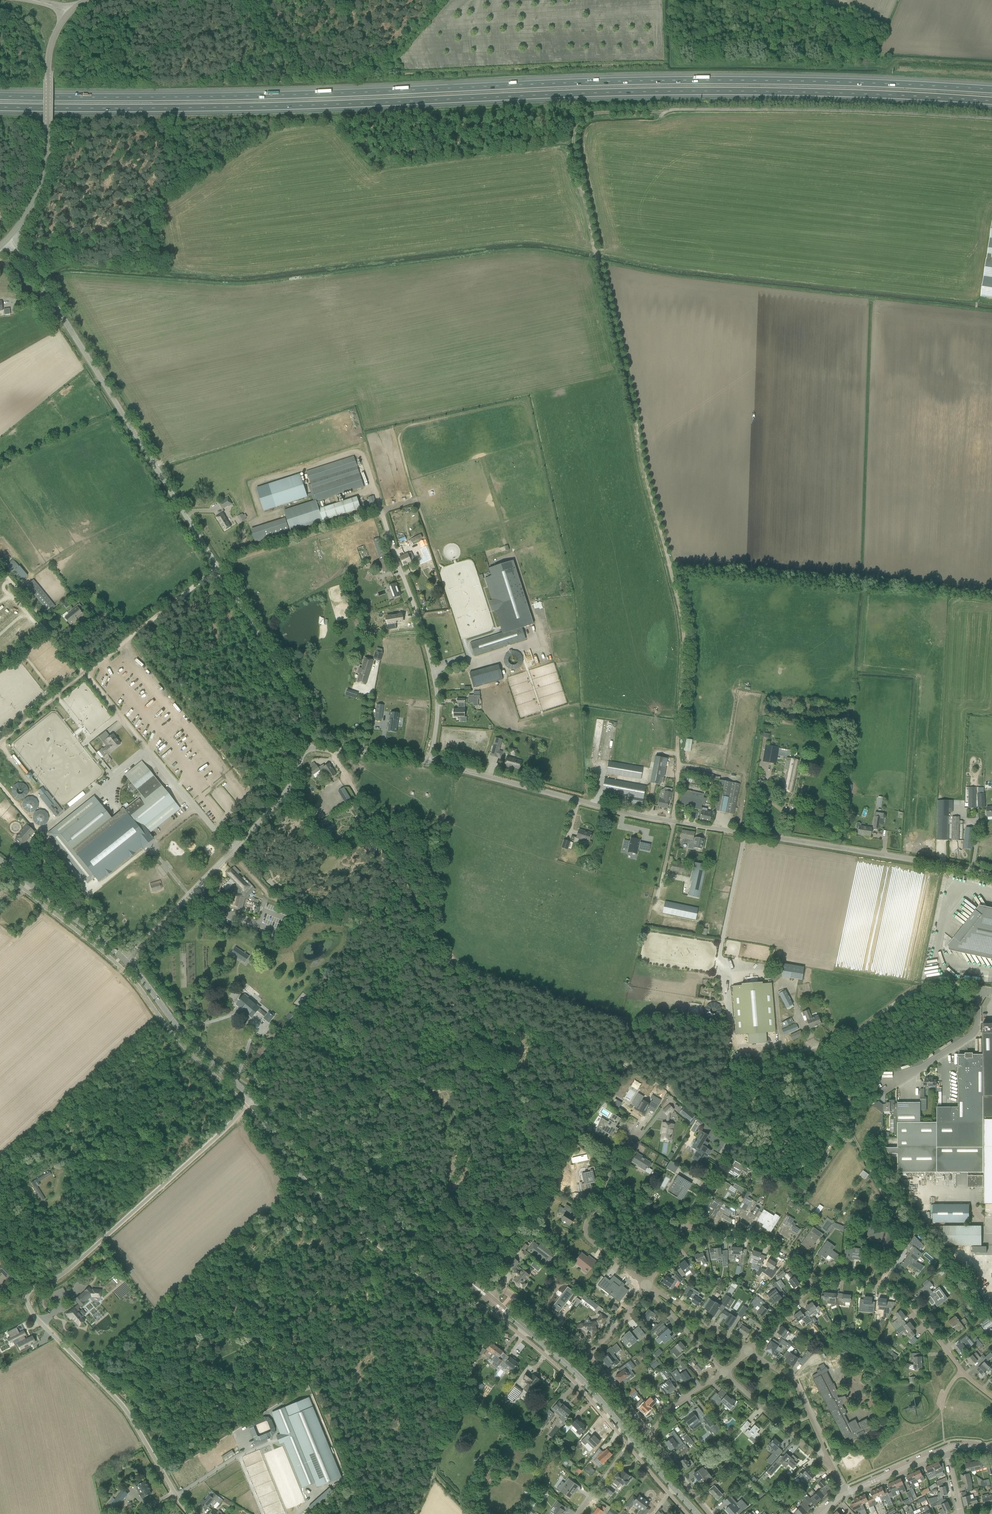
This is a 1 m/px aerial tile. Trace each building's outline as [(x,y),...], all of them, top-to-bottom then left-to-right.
[(987,259),(986,259),(981,297),(991,299),(991,260),(987,259)] [(323,467),(307,472),(311,484),(316,500),(317,503),(357,489),(364,487),(359,473),(357,466),(353,456),(348,458),(323,467)] [(299,474),(269,484),(276,507),(307,497),(312,495),(314,501),(316,500),(311,484),(309,485),(311,493),(306,495),(299,474)] [(276,507),(269,484),(256,488),(264,511),(276,507)] [(225,500),(219,504),(223,509),(228,506),(229,507),(233,504),(228,497),(224,499),(225,500)] [(319,509),(323,521),(361,509),(357,497),(325,507),(319,509)] [(314,501),(284,511),(290,531),(323,521),(319,509),(325,507),(323,501),(317,503),(316,500),(314,501)] [(223,513),(216,517),(224,531),(231,526),(223,513)] [(379,559),(384,557),(379,540),(374,542),(379,559)] [(424,556),(418,559),(421,564),(432,559),(426,547),(421,549),(424,556)] [(412,552),(399,557),(403,566),(408,564),(415,560),(412,552)] [(387,558),(379,561),(383,572),(385,572),(385,573),(390,572),(389,570),(391,569),(387,558)] [(10,564),(13,569),(18,566),(14,561),(10,564)] [(525,639),(522,628),(533,624),(513,561),(489,568),(491,576),(485,578),(503,634),(471,644),(474,655),(525,639)] [(23,579),(27,576),(19,566),(15,570),(23,579)] [(55,607),(33,580),(26,586),(48,612),(51,609),(55,607)] [(400,596),(396,584),(389,586),(393,598),(400,596)] [(64,618),(70,625),(70,626),(77,620),(76,618),(79,616),(80,618),(85,614),(81,609),(82,607),(79,603),(72,609),(71,609),(67,612),(68,614),(64,618)] [(401,614),(386,616),(388,624),(387,624),(388,630),(396,629),(395,623),(402,622),(401,614)] [(376,651),(373,659),(380,661),(383,653),(382,649),(377,647),(376,651)] [(519,649),(503,653),(506,670),(523,667),(519,649)] [(357,682),(365,685),(373,660),(365,658),(357,682)] [(473,688),(503,680),(499,665),(469,673),(473,688)] [(478,699),(480,699),(480,695),(474,695),(469,695),(469,699),(468,699),(468,703),(473,703),(473,707),(478,707),(478,699)] [(453,709),(453,717),(457,717),(457,718),(460,718),(460,717),(465,717),(465,699),(457,699),(457,703),(458,703),(458,709),(453,709)] [(390,712),(388,732),(396,733),(399,713),(390,712)] [(372,730),(371,742),(377,742),(377,739),(379,740),(380,731),(372,730)] [(101,749),(98,751),(103,757),(107,754),(110,751),(113,749),(120,744),(112,734),(106,740),(103,742),(106,747),(103,749),(102,748),(100,749),(101,749)] [(493,745),(490,755),(497,757),(502,740),(496,738),(494,746),(493,745)] [(779,747),(766,745),(763,762),(776,764),(779,747)] [(656,756),(650,783),(659,785),(660,781),(664,782),(664,778),(667,759),(656,756)] [(507,757),(504,766),(510,767),(510,766),(519,769),(521,761),(515,760),(515,759),(507,757)] [(784,786),(783,791),(792,793),(799,760),(790,758),(790,759),(788,769),(784,786)] [(94,796),(47,833),(87,883),(94,878),(98,882),(141,847),(145,845),(143,843),(148,839),(149,841),(153,838),(149,834),(180,809),(141,761),(125,775),(140,793),(136,796),(139,799),(130,806),(128,804),(124,807),(126,810),(125,810),(123,807),(120,810),(121,810),(118,812),(112,818),(94,796)] [(633,766),(608,762),(606,773),(631,778),(633,766)] [(326,772),(330,778),(336,775),(329,764),(325,766),(323,764),(318,768),(316,765),(310,770),(311,772),(308,774),(310,777),(313,775),(320,770),(322,774),(324,774),(326,772)] [(635,796),(641,797),(643,798),(644,797),(646,786),(605,779),(603,786),(602,791),(631,797),(631,795),(635,796)] [(740,784),(719,780),(713,810),(722,812),(725,813),(734,815),(740,784)] [(345,802),(351,799),(344,787),(338,791),(345,802)] [(682,789),(679,806),(701,811),(701,808),(702,805),(704,798),(704,794),(682,789)] [(41,795),(39,797),(55,816),(62,811),(47,791),(46,792),(41,795)] [(659,799),(658,806),(662,807),(661,808),(663,808),(664,807),(667,808),(668,801),(670,802),(671,793),(665,792),(663,800),(659,799)] [(631,797),(630,802),(647,805),(647,800),(648,798),(644,797),(643,798),(641,797),(635,796),(631,795),(631,797)] [(332,796),(326,800),(332,811),(338,807),(332,796)] [(37,812),(36,797),(22,798),(23,812),(37,812)] [(936,835),(936,840),(948,840),(948,835),(949,808),(953,808),(953,804),(953,800),(937,800),(936,835)] [(702,810),(701,810),(701,813),(699,812),(698,817),(700,818),(699,820),(710,822),(712,812),(707,811),(707,809),(702,808),(702,810)] [(874,816),(873,828),(874,829),(878,829),(879,825),(882,825),(883,817),(884,814),(876,813),(875,816),(874,816)] [(327,818),(321,822),(324,827),(331,824),(333,822),(330,816),(327,818)] [(860,823),(857,823),(856,824),(856,828),(856,829),(859,829),(858,834),(870,836),(871,831),(872,828),(860,826),(861,824),(860,823)] [(24,843),(34,832),(28,825),(17,837),(24,843)] [(975,828),(966,827),(965,848),(972,849),(975,828)] [(682,829),(680,839),(684,839),(684,843),(689,844),(688,848),(693,849),(694,848),(701,849),(703,839),(695,837),(695,838),(693,838),(695,832),(682,829)] [(579,830),(577,836),(577,838),(589,842),(590,837),(591,837),(591,835),(591,834),(585,832),(585,831),(579,830)] [(623,846),(629,847),(628,850),(628,852),(637,854),(638,849),(639,842),(640,840),(636,840),(635,840),(635,839),(633,839),(632,839),(631,838),(630,841),(624,840),(623,846)] [(564,840),(562,847),(568,849),(570,842),(564,840)] [(151,842),(145,847),(150,854),(157,848),(151,842)] [(692,866),(677,863),(672,862),(670,871),(690,875),(692,866)] [(692,881),(689,896),(699,898),(705,872),(704,872),(706,865),(694,862),(690,881),(692,881)] [(255,889),(253,888),(254,887),(244,877),(243,878),(239,874),(240,873),(234,866),(227,874),(230,877),(238,885),(235,893),(234,893),(231,902),(229,901),(227,907),(239,910),(242,911),(245,898),(248,898),(249,895),(255,889)] [(228,889),(234,884),(229,878),(223,884),(228,889)] [(161,881),(150,884),(152,891),(163,887),(161,881)] [(665,901),(662,913),(695,920),(698,908),(665,901)] [(980,905),(947,946),(950,950),(991,959),(991,908),(980,905)] [(245,962),(248,956),(235,948),(231,953),(245,962)] [(804,967),(784,964),(782,977),(802,980),(804,967)] [(766,1032),(775,1032),(771,983),(762,984),(762,982),(741,984),(741,985),(732,986),(736,1035),(752,1034),(766,1032)] [(784,989),(778,992),(786,1008),(792,1005),(793,1004),(786,990),(784,991),(784,989)] [(298,1006),(307,998),(303,994),(295,1002),(298,1006)] [(274,1017),(269,1013),(267,1015),(259,1008),(260,1007),(257,1005),(256,1006),(248,1000),(249,999),(245,995),(241,1000),(240,999),(239,1001),(235,1004),(239,1007),(252,1017),(255,1013),(257,1010),(265,1017),(264,1019),(269,1023),(274,1017)] [(701,1016),(703,1005),(689,1002),(687,1014),(701,1016)] [(803,1012),(802,1013),(803,1016),(805,1016),(805,1015),(807,1020),(810,1028),(821,1024),(819,1019),(818,1016),(812,1018),(809,1010),(808,1010),(803,1012)] [(793,1022),(791,1018),(782,1024),(784,1027),(793,1022)] [(784,1034),(798,1029),(796,1024),(782,1029),(784,1034)] [(984,1096),(991,1096),(991,1024),(982,1024),(983,1032),(983,1056),(983,1096),(984,1096)] [(800,1031),(791,1036),(793,1040),(802,1035),(800,1031)] [(766,1032),(752,1034),(753,1044),(767,1042),(766,1032)] [(965,1056),(958,1056),(958,1107),(937,1107),(937,1112),(937,1123),(983,1122),(983,1096),(983,1056),(978,1056),(978,1055),(972,1055),(972,1054),(971,1054),(970,1054),(969,1054),(969,1055),(965,1055),(965,1056)] [(924,1082),(924,1087),(929,1087),(929,1092),(936,1092),(936,1086),(936,1080),(933,1080),(933,1077),(928,1077),(928,1078),(925,1078),(925,1082),(924,1082)] [(633,1106),(635,1107),(635,1108),(641,1112),(644,1114),(645,1113),(647,1110),(648,1108),(649,1109),(654,1112),(658,1105),(661,1101),(654,1097),(653,1100),(652,1101),(651,1101),(649,1104),(642,1100),(644,1097),(638,1093),(637,1094),(638,1095),(634,1100),(638,1102),(635,1107),(633,1106)] [(872,1105),(871,1105),(883,1114),(883,1108),(883,1104),(882,1104),(879,1101),(877,1102),(876,1100),(870,1103),(872,1105)] [(884,1109),(884,1112),(890,1112),(894,1118),(894,1119),(890,1119),(890,1132),(897,1132),(897,1118),(898,1118),(897,1117),(898,1117),(898,1116),(898,1104),(894,1104),(894,1100),(890,1100),(890,1103),(886,1103),(886,1104),(884,1104),(884,1109)] [(937,1147),(937,1123),(921,1123),(921,1110),(920,1102),(898,1103),(898,1104),(898,1116),(898,1117),(897,1117),(898,1118),(898,1148),(886,1148),(889,1154),(898,1154),(898,1173),(937,1173),(937,1147)] [(667,1107),(663,1111),(667,1115),(670,1113),(673,1110),(670,1105),(667,1107)] [(688,1111),(684,1116),(690,1121),(694,1116),(688,1111)] [(600,1123),(599,1122),(597,1128),(595,1130),(600,1134),(603,1131),(606,1133),(607,1131),(614,1136),(616,1133),(617,1131),(613,1128),(614,1126),(615,1127),(621,1118),(613,1114),(608,1122),(603,1119),(600,1123)] [(984,1172),(983,1122),(937,1123),(937,1147),(937,1173),(984,1172)] [(663,1129),(661,1139),(666,1140),(672,1140),(674,1125),(668,1124),(663,1123),(662,1129),(663,1129)] [(706,1147),(708,1143),(705,1141),(708,1135),(700,1131),(695,1140),(696,1140),(691,1147),(697,1151),(692,1158),(697,1161),(698,1159),(701,1161),(703,1157),(706,1159),(711,1151),(706,1147)] [(835,1134),(831,1141),(836,1144),(840,1138),(835,1134)] [(587,1153),(573,1157),(574,1162),(589,1159),(587,1153)] [(637,1154),(632,1162),(636,1164),(638,1165),(637,1166),(645,1170),(645,1171),(647,1167),(649,1168),(651,1163),(642,1158),(642,1157),(641,1156),(637,1154)] [(751,1170),(739,1164),(735,1161),(733,1164),(734,1164),(731,1168),(728,1173),(732,1175),(738,1179),(742,1171),(746,1173),(745,1174),(747,1175),(748,1173),(749,1173),(751,1170)] [(670,1162),(666,1169),(674,1174),(679,1167),(670,1162)] [(588,1172),(582,1174),(584,1184),(582,1184),(583,1191),(587,1190),(591,1189),(592,1189),(591,1184),(595,1183),(593,1171),(595,1171),(594,1166),(589,1167),(587,1168),(588,1172)] [(863,1170),(860,1175),(865,1179),(869,1174),(863,1170)] [(32,1183),(42,1201),(45,1199),(37,1186),(40,1184),(39,1182),(51,1174),(50,1171),(32,1183)] [(692,1184),(678,1175),(674,1181),(677,1182),(673,1189),(674,1189),(671,1194),(677,1198),(678,1196),(682,1199),(687,1191),(686,1190),(686,1189),(688,1189),(692,1184)] [(715,1193),(719,1195),(730,1202),(730,1201),(724,1198),(728,1192),(733,1196),(737,1190),(741,1193),(743,1189),(735,1184),(733,1187),(725,1182),(722,1186),(723,1187),(721,1190),(718,1188),(715,1193)] [(741,1211),(738,1215),(751,1223),(754,1219),(755,1217),(759,1210),(755,1208),(752,1213),(751,1212),(756,1203),(752,1200),(748,1197),(745,1196),(741,1202),(745,1205),(742,1209),(741,1211)] [(714,1209),(707,1220),(711,1222),(721,1207),(723,1203),(715,1198),(714,1201),(712,1199),(710,1202),(709,1202),(710,1202),(708,1205),(714,1209)] [(561,1206),(558,1211),(564,1215),(561,1221),(566,1224),(570,1226),(575,1217),(576,1217),(572,1215),(571,1216),(570,1215),(571,1213),(569,1211),(571,1207),(566,1204),(564,1208),(561,1206)] [(819,1205),(814,1212),(818,1214),(823,1207),(819,1205)] [(969,1205),(964,1205),(933,1205),(933,1217),(933,1222),(969,1223),(969,1205)] [(721,1207),(711,1222),(716,1225),(721,1217),(730,1223),(732,1220),(728,1218),(730,1215),(731,1216),(731,1217),(735,1217),(735,1210),(730,1207),(729,1210),(725,1207),(724,1209),(721,1207)] [(761,1215),(758,1219),(762,1221),(761,1222),(764,1224),(765,1223),(767,1224),(764,1228),(771,1232),(773,1228),(774,1226),(777,1221),(773,1218),(774,1217),(764,1210),(761,1215)] [(784,1236),(789,1239),(791,1237),(791,1236),(791,1235),(793,1233),(796,1235),(800,1230),(791,1224),(792,1222),(793,1222),(794,1220),(789,1216),(788,1217),(786,1215),(783,1220),(779,1226),(782,1228),(779,1233),(782,1235),(783,1234),(785,1235),(784,1236)] [(894,1227),(896,1220),(891,1219),(888,1219),(888,1221),(886,1226),(887,1226),(891,1227),(891,1226),(894,1227)] [(882,1240),(884,1232),(874,1229),(875,1227),(873,1226),(874,1221),(871,1220),(870,1225),(867,1236),(882,1240)] [(944,1245),(982,1245),(982,1226),(944,1226),(944,1229),(944,1245)] [(811,1251),(814,1247),(814,1246),(814,1245),(812,1244),(817,1237),(820,1239),(823,1234),(813,1227),(810,1232),(804,1240),(801,1244),(811,1251)] [(891,1239),(893,1231),(888,1230),(884,1244),(887,1244),(886,1247),(889,1248),(890,1246),(897,1248),(899,1242),(891,1239)] [(901,1265),(905,1268),(906,1269),(909,1265),(921,1272),(924,1266),(917,1262),(922,1255),(911,1244),(912,1243),(919,1249),(923,1245),(914,1236),(912,1239),(905,1248),(912,1253),(910,1255),(909,1255),(910,1255),(908,1258),(907,1257),(908,1258),(906,1260),(905,1260),(904,1262),(903,1261),(903,1262),(901,1265)] [(818,1253),(819,1253),(818,1255),(820,1257),(821,1255),(825,1258),(828,1255),(836,1261),(839,1256),(832,1251),(835,1247),(827,1241),(824,1245),(818,1253)] [(552,1250),(550,1252),(539,1244),(538,1246),(533,1243),(528,1251),(545,1262),(547,1259),(550,1262),(556,1253),(552,1250)] [(741,1255),(742,1253),(742,1248),(731,1247),(731,1252),(730,1259),(734,1259),(735,1254),(741,1255)] [(854,1247),(854,1248),(850,1248),(849,1254),(848,1259),(854,1260),(854,1258),(863,1259),(863,1260),(865,1250),(859,1249),(859,1248),(854,1247)] [(725,1266),(728,1266),(727,1250),(726,1250),(726,1251),(721,1251),(720,1248),(714,1249),(710,1250),(711,1259),(715,1259),(715,1257),(723,1257),(723,1262),(725,1262),(725,1266)] [(703,1264),(710,1261),(708,1250),(702,1252),(702,1253),(698,1255),(698,1254),(694,1255),(698,1266),(703,1264)] [(751,1269),(758,1271),(759,1269),(760,1266),(762,1261),(758,1260),(761,1253),(753,1251),(751,1255),(750,1258),(754,1259),(752,1264),(753,1264),(751,1269)] [(581,1270),(586,1274),(596,1262),(591,1258),(590,1260),(581,1253),(575,1261),(583,1268),(581,1270)] [(513,1258),(506,1266),(511,1270),(514,1272),(516,1270),(518,1271),(520,1268),(519,1267),(518,1268),(516,1266),(519,1263),(518,1262),(513,1258)] [(760,1267),(759,1269),(758,1271),(755,1276),(758,1277),(762,1271),(765,1273),(768,1267),(773,1270),(774,1268),(777,1264),(769,1259),(766,1265),(763,1263),(760,1267)] [(680,1268),(677,1270),(680,1274),(682,1277),(685,1275),(685,1274),(690,1271),(691,1273),(693,1276),(694,1275),(695,1278),(698,1276),(697,1274),(695,1271),(694,1268),(692,1263),(692,1264),(689,1266),(685,1260),(678,1265),(680,1268)] [(3,1265),(0,1267),(0,1271),(7,1278),(11,1274),(3,1265)] [(520,1286),(521,1285),(523,1288),(526,1284),(523,1282),(529,1275),(520,1268),(518,1271),(516,1270),(514,1272),(513,1273),(517,1276),(513,1280),(520,1286)] [(794,1288),(799,1284),(794,1277),(793,1278),(789,1272),(787,1274),(791,1280),(789,1282),(791,1284),(794,1288)] [(677,1273),(674,1277),(672,1276),(670,1279),(666,1277),(666,1276),(662,1282),(665,1284),(670,1287),(669,1287),(673,1289),(676,1283),(677,1283),(678,1281),(680,1283),(683,1280),(677,1273)] [(605,1277),(598,1286),(601,1288),(601,1287),(605,1291),(608,1288),(617,1295),(614,1299),(619,1302),(622,1299),(621,1298),(628,1291),(623,1287),(624,1287),(623,1286),(623,1287),(621,1285),(623,1283),(623,1282),(622,1283),(614,1277),(614,1276),(613,1276),(610,1280),(609,1281),(605,1277)] [(741,1280),(739,1285),(747,1290),(750,1286),(748,1285),(741,1280)] [(929,1281),(921,1289),(923,1292),(922,1292),(932,1305),(935,1303),(946,1296),(940,1287),(935,1291),(936,1292),(934,1294),(930,1288),(933,1285),(929,1281)] [(775,1289),(767,1295),(770,1299),(772,1298),(772,1299),(775,1303),(782,1298),(778,1294),(783,1291),(776,1282),(772,1285),(775,1289)] [(686,1288),(684,1293),(686,1295),(687,1296),(690,1298),(690,1297),(693,1299),(691,1301),(695,1303),(694,1304),(697,1306),(698,1305),(698,1306),(701,1302),(701,1301),(703,1298),(699,1296),(698,1295),(699,1293),(692,1289),(689,1287),(688,1286),(686,1288)] [(79,1296),(75,1299),(79,1304),(81,1306),(85,1303),(84,1302),(91,1296),(100,1297),(101,1290),(92,1290),(92,1291),(91,1291),(89,1287),(84,1291),(85,1291),(79,1296)] [(568,1288),(553,1308),(559,1313),(574,1292),(568,1288)] [(827,1304),(831,1304),(831,1301),(831,1300),(827,1300),(828,1293),(827,1292),(822,1293),(823,1296),(821,1296),(821,1297),(822,1300),(824,1306),(827,1305),(827,1304)] [(831,1301),(831,1304),(831,1307),(832,1309),(836,1307),(838,1307),(839,1305),(838,1305),(839,1298),(839,1296),(836,1296),(836,1294),(828,1293),(827,1300),(831,1300),(831,1301)] [(584,1295),(581,1298),(596,1309),(598,1306),(584,1295)] [(726,1295),(720,1303),(726,1307),(729,1303),(731,1298),(726,1295)] [(838,1305),(839,1305),(842,1305),(844,1306),(845,1302),(850,1302),(850,1300),(851,1295),(842,1295),(842,1299),(839,1298),(838,1305)] [(757,1313),(758,1314),(762,1317),(768,1311),(762,1306),(765,1303),(757,1296),(754,1299),(750,1304),(756,1308),(757,1306),(760,1309),(757,1313)] [(860,1299),(860,1307),(869,1308),(868,1311),(868,1312),(874,1313),(875,1312),(875,1302),(872,1302),(873,1298),(864,1297),(864,1299),(860,1299)] [(577,1298),(572,1304),(576,1307),(581,1301),(577,1298)] [(708,1298),(705,1302),(702,1307),(708,1311),(707,1312),(714,1316),(718,1309),(720,1305),(714,1301),(708,1298)] [(879,1298),(878,1305),(879,1306),(879,1309),(884,1310),(884,1314),(889,1314),(890,1314),(895,1302),(895,1303),(887,1302),(887,1301),(887,1299),(879,1298)] [(808,1310),(805,1312),(809,1318),(814,1314),(815,1316),(822,1311),(821,1310),(818,1306),(816,1308),(812,1302),(805,1307),(808,1310)] [(741,1309),(738,1315),(742,1318),(746,1312),(748,1309),(744,1306),(741,1309)] [(74,1307),(66,1314),(70,1319),(71,1319),(78,1326),(85,1320),(82,1317),(79,1313),(79,1312),(75,1308),(75,1309),(74,1308),(74,1307)] [(652,1316),(653,1317),(655,1314),(649,1310),(645,1315),(644,1314),(642,1318),(646,1321),(647,1322),(652,1316)] [(899,1319),(893,1323),(897,1328),(905,1322),(903,1319),(906,1317),(901,1310),(897,1313),(895,1315),(899,1319)] [(723,1311),(721,1316),(727,1319),(724,1323),(730,1327),(733,1323),(736,1318),(738,1316),(736,1315),(731,1312),(730,1314),(724,1311),(723,1311)] [(793,1316),(796,1320),(798,1322),(802,1319),(806,1325),(811,1321),(810,1320),(809,1318),(805,1312),(802,1314),(800,1311),(793,1316)] [(584,1321),(585,1323),(580,1324),(578,1327),(581,1329),(580,1330),(584,1334),(585,1332),(587,1333),(587,1334),(588,1335),(589,1334),(592,1337),(596,1331),(595,1330),(596,1329),(596,1326),(597,1323),(599,1324),(600,1323),(603,1323),(607,1318),(601,1314),(595,1322),(590,1322),(590,1320),(587,1318),(584,1321)] [(950,1320),(948,1322),(953,1328),(955,1327),(958,1332),(964,1327),(963,1326),(960,1322),(956,1316),(954,1317),(950,1320)] [(882,1318),(876,1331),(879,1333),(885,1319),(882,1318)] [(662,1322),(657,1326),(656,1324),(650,1330),(652,1331),(648,1334),(650,1337),(664,1324),(662,1322)] [(747,1327),(743,1324),(739,1322),(736,1326),(737,1328),(735,1330),(738,1332),(745,1337),(750,1331),(746,1328),(747,1327)] [(905,1322),(897,1328),(902,1334),(904,1332),(906,1335),(907,1334),(910,1339),(911,1338),(915,1335),(912,1331),(915,1328),(910,1322),(907,1324),(905,1322)] [(787,1331),(786,1330),(782,1327),(781,1326),(779,1329),(780,1330),(778,1333),(781,1336),(782,1336),(782,1337),(785,1340),(788,1336),(789,1336),(791,1334),(787,1331)] [(15,1328),(7,1332),(10,1337),(7,1339),(9,1343),(13,1342),(19,1339),(21,1342),(17,1344),(20,1350),(35,1342),(32,1336),(26,1339),(24,1336),(25,1335),(23,1331),(19,1333),(18,1333),(15,1328)] [(663,1331),(662,1332),(661,1331),(657,1335),(664,1343),(668,1340),(672,1337),(669,1334),(671,1332),(667,1328),(663,1331)] [(624,1336),(621,1339),(626,1345),(629,1343),(632,1346),(637,1341),(635,1338),(636,1337),(638,1340),(645,1335),(642,1331),(637,1335),(633,1330),(631,1333),(629,1331),(624,1335),(624,1336)] [(968,1341),(967,1340),(969,1338),(966,1334),(958,1340),(960,1343),(957,1345),(961,1351),(966,1348),(967,1349),(971,1346),(972,1345),(968,1341)] [(788,1349),(792,1345),(788,1342),(787,1343),(781,1338),(778,1342),(780,1343),(788,1349)] [(771,1342),(766,1349),(768,1351),(768,1352),(776,1357),(779,1352),(781,1348),(778,1346),(780,1343),(778,1342),(773,1339),(772,1340),(771,1342)] [(671,1350),(670,1351),(672,1354),(674,1352),(678,1356),(677,1357),(681,1353),(680,1352),(685,1348),(680,1342),(675,1346),(675,1347),(671,1350)] [(488,1359),(497,1347),(491,1343),(486,1350),(483,1348),(479,1353),(482,1355),(483,1353),(486,1355),(486,1356),(486,1357),(488,1359)] [(607,1354),(602,1359),(608,1367),(613,1363),(615,1366),(619,1362),(615,1357),(613,1354),(615,1353),(616,1354),(621,1350),(616,1344),(606,1352),(607,1354)] [(497,1347),(488,1359),(494,1363),(492,1365),(497,1368),(499,1365),(503,1359),(504,1359),(500,1356),(503,1352),(500,1350),(500,1349),(497,1347)] [(787,1358),(785,1361),(793,1367),(796,1362),(798,1358),(797,1357),(790,1353),(787,1351),(783,1356),(787,1358)] [(979,1363),(984,1359),(985,1358),(986,1357),(984,1354),(982,1356),(980,1357),(976,1352),(968,1359),(973,1365),(975,1363),(976,1363),(976,1362),(977,1361),(979,1363)] [(809,1356),(805,1353),(802,1359),(801,1360),(799,1363),(802,1365),(804,1363),(809,1356)] [(922,1356),(916,1357),(915,1353),(911,1353),(912,1359),(914,1359),(914,1365),(911,1365),(909,1369),(915,1371),(915,1370),(915,1368),(918,1368),(922,1368),(922,1356)] [(499,1365),(505,1369),(506,1367),(512,1372),(514,1370),(515,1371),(516,1371),(517,1370),(518,1370),(518,1369),(518,1368),(518,1367),(517,1366),(516,1365),(518,1363),(514,1361),(516,1359),(513,1357),(512,1359),(510,1357),(506,1355),(504,1359),(503,1359),(499,1365)] [(678,1364),(684,1359),(685,1358),(683,1355),(676,1361),(678,1364)] [(694,1367),(695,1368),(699,1372),(703,1368),(699,1363),(697,1365),(694,1362),(695,1362),(693,1359),(689,1363),(688,1363),(691,1365),(692,1364),(694,1367)] [(620,1374),(616,1377),(620,1382),(622,1380),(625,1383),(629,1380),(626,1377),(629,1375),(632,1372),(631,1371),(633,1369),(631,1366),(628,1362),(623,1366),(625,1369),(620,1373),(620,1374)] [(679,1364),(685,1371),(680,1375),(676,1370),(671,1374),(676,1382),(682,1378),(685,1382),(690,1378),(688,1375),(691,1373),(681,1362),(679,1364)] [(987,1371),(987,1370),(989,1372),(991,1369),(990,1367),(991,1366),(987,1363),(987,1364),(985,1362),(977,1369),(983,1375),(984,1373),(985,1373),(985,1372),(987,1371)] [(839,1394),(838,1392),(837,1392),(835,1387),(834,1385),(834,1386),(827,1372),(828,1370),(826,1367),(825,1367),(824,1365),(823,1364),(818,1366),(819,1368),(819,1369),(817,1370),(818,1373),(813,1376),(812,1376),(814,1379),(813,1379),(814,1379),(818,1387),(817,1387),(818,1387),(822,1394),(822,1395),(826,1402),(826,1403),(828,1405),(827,1406),(825,1408),(826,1410),(829,1410),(829,1409),(830,1409),(831,1412),(835,1420),(839,1428),(843,1435),(843,1436),(845,1439),(847,1437),(849,1440),(852,1439),(853,1440),(855,1439),(855,1438),(858,1437),(860,1441),(869,1436),(867,1433),(872,1430),(870,1426),(866,1419),(857,1424),(855,1420),(848,1423),(844,1415),(847,1414),(845,1411),(846,1411),(845,1409),(844,1409),(842,1405),(847,1401),(845,1396),(838,1398),(837,1396),(838,1395),(839,1394)] [(665,1369),(661,1372),(663,1375),(668,1381),(663,1385),(665,1388),(662,1391),(666,1396),(669,1393),(669,1394),(676,1389),(675,1388),(678,1386),(673,1378),(672,1377),(667,1371),(665,1369)] [(525,1390),(527,1392),(529,1393),(530,1393),(531,1392),(532,1391),(532,1389),(532,1388),(533,1386),(534,1387),(540,1380),(533,1375),(532,1377),(527,1373),(523,1378),(524,1378),(523,1379),(525,1381),(525,1382),(527,1384),(523,1389),(525,1390)] [(509,1392),(505,1398),(509,1400),(511,1402),(520,1389),(515,1386),(510,1393),(509,1392)] [(637,1393),(634,1389),(628,1393),(632,1397),(637,1393)] [(729,1411),(730,1410),(734,1406),(733,1405),(736,1402),(732,1398),(731,1399),(728,1396),(729,1395),(722,1389),(717,1395),(716,1394),(712,1399),(718,1404),(721,1401),(725,1405),(724,1406),(729,1411)] [(309,1397),(276,1411),(284,1432),(279,1434),(276,1435),(280,1444),(283,1442),(288,1441),(306,1486),(315,1483),(317,1487),(341,1477),(309,1397)] [(650,1397),(645,1403),(650,1408),(656,1403),(650,1397)] [(650,1408),(645,1403),(643,1401),(642,1400),(637,1405),(642,1411),(641,1411),(642,1411),(645,1414),(650,1408)] [(558,1403),(552,1409),(555,1412),(557,1410),(563,1415),(560,1417),(559,1419),(563,1422),(561,1424),(563,1426),(565,1423),(564,1422),(567,1418),(566,1417),(571,1412),(567,1408),(565,1407),(565,1406),(563,1405),(563,1406),(561,1404),(562,1404),(560,1402),(559,1403),(559,1402),(558,1403)] [(693,1412),(683,1419),(686,1423),(690,1428),(693,1431),(702,1424),(701,1423),(703,1421),(707,1427),(708,1426),(710,1430),(709,1431),(711,1433),(712,1432),(715,1435),(721,1431),(716,1424),(714,1426),(708,1418),(705,1414),(704,1415),(703,1413),(700,1409),(698,1407),(695,1410),(697,1412),(695,1414),(693,1412)] [(284,1432),(276,1411),(271,1413),(279,1434),(284,1432)] [(543,1429),(550,1419),(546,1416),(539,1426),(543,1429)] [(272,1420),(269,1417),(264,1417),(253,1421),(250,1424),(250,1429),(253,1437),(257,1440),(261,1441),(266,1438),(267,1439),(270,1438),(270,1437),(272,1436),(275,1433),(275,1428),(272,1420)] [(565,1427),(562,1430),(565,1433),(568,1430),(573,1426),(577,1430),(576,1432),(579,1435),(585,1430),(583,1427),(584,1426),(580,1421),(579,1422),(576,1420),(573,1423),(572,1424),(570,1421),(565,1427)] [(747,1421),(744,1425),(741,1428),(744,1431),(746,1429),(748,1430),(745,1433),(749,1437),(751,1436),(754,1438),(755,1437),(758,1434),(756,1432),(759,1429),(755,1425),(750,1430),(748,1427),(750,1424),(747,1421)] [(671,1450),(674,1448),(675,1448),(682,1443),(673,1431),(668,1435),(671,1439),(666,1443),(671,1450)] [(234,1445),(239,1441),(234,1434),(229,1439),(234,1445)] [(584,1438),(581,1441),(585,1445),(589,1441),(591,1444),(589,1445),(593,1448),(594,1447),(596,1445),(600,1442),(594,1436),(591,1438),(588,1434),(584,1438)] [(686,1434),(682,1437),(685,1440),(683,1442),(685,1444),(688,1442),(691,1440),(686,1434)] [(772,1441),(770,1444),(769,1445),(774,1449),(771,1453),(776,1457),(782,1451),(782,1450),(781,1451),(778,1448),(781,1445),(777,1441),(774,1438),(772,1440),(771,1441),(772,1441)] [(243,1446),(245,1449),(249,1446),(244,1439),(234,1446),(236,1450),(243,1446)] [(306,1486),(288,1441),(283,1442),(301,1488),(306,1486)] [(684,1445),(678,1450),(682,1456),(688,1452),(687,1450),(684,1445)] [(562,1459),(567,1453),(559,1448),(557,1451),(560,1453),(558,1456),(562,1459)] [(599,1448),(592,1458),(594,1460),(593,1460),(596,1464),(599,1461),(603,1465),(606,1461),(606,1460),(612,1455),(607,1449),(604,1453),(603,1452),(602,1452),(599,1448)] [(232,1450),(222,1457),(224,1460),(234,1454),(232,1450)] [(780,1456),(766,1472),(771,1476),(781,1464),(785,1468),(789,1464),(793,1468),(794,1468),(797,1464),(795,1463),(798,1460),(793,1455),(791,1457),(786,1453),(783,1457),(782,1457),(780,1456)] [(722,1462),(729,1468),(733,1464),(726,1457),(722,1462)] [(690,1466),(693,1464),(690,1460),(687,1462),(685,1458),(684,1459),(680,1462),(686,1469),(690,1466)] [(974,1462),(966,1464),(967,1470),(971,1469),(972,1471),(972,1473),(975,1475),(976,1472),(976,1470),(987,1467),(986,1460),(981,1462),(981,1461),(974,1463),(974,1462)] [(491,1461),(480,1475),(487,1481),(498,1467),(491,1461)] [(940,1464),(939,1462),(932,1464),(937,1474),(943,1471),(942,1471),(945,1470),(943,1463),(940,1464)] [(932,1464),(926,1467),(928,1473),(926,1473),(929,1479),(936,1476),(936,1474),(937,1474),(932,1464)] [(594,1471),(591,1468),(588,1466),(584,1470),(591,1475),(594,1471)] [(807,1468),(804,1471),(802,1473),(801,1472),(797,1476),(797,1477),(796,1478),(795,1478),(795,1479),(795,1480),(796,1481),(797,1482),(798,1482),(799,1482),(799,1481),(800,1480),(805,1484),(810,1478),(811,1479),(815,1476),(807,1468)] [(698,1471),(694,1474),(696,1478),(697,1479),(696,1481),(701,1487),(705,1484),(705,1483),(705,1482),(709,1479),(711,1477),(706,1471),(706,1470),(704,1472),(703,1472),(700,1469),(698,1471)] [(742,1476),(734,1469),(726,1477),(733,1484),(742,1476)] [(628,1480),(631,1476),(627,1473),(626,1474),(622,1470),(621,1470),(622,1470),(619,1473),(618,1472),(614,1476),(615,1477),(615,1478),(616,1479),(610,1486),(608,1484),(604,1490),(611,1495),(620,1483),(623,1485),(624,1484),(626,1485),(629,1481),(628,1480)] [(920,1470),(914,1473),(917,1480),(921,1478),(922,1480),(925,1479),(923,1475),(920,1470)] [(917,1480),(914,1473),(911,1474),(907,1476),(909,1481),(913,1489),(916,1488),(914,1484),(918,1482),(917,1480)] [(966,1491),(971,1490),(973,1489),(972,1486),(973,1485),(970,1474),(961,1476),(963,1482),(961,1482),(962,1487),(965,1487),(966,1491)] [(947,1477),(937,1481),(937,1486),(939,1485),(943,1483),(947,1481),(947,1477)] [(983,1481),(977,1477),(979,1482),(981,1482),(982,1487),(987,1485),(986,1482),(984,1483),(983,1481)] [(901,1478),(895,1481),(897,1487),(899,1492),(902,1490),(903,1492),(906,1491),(903,1484),(904,1484),(901,1478)] [(569,1479),(560,1492),(570,1499),(579,1486),(569,1479)] [(535,1480),(528,1488),(534,1493),(540,1484),(535,1480)] [(710,1484),(712,1487),(709,1490),(717,1500),(722,1495),(719,1492),(720,1491),(717,1488),(716,1489),(714,1486),(718,1483),(715,1480),(710,1484)] [(778,1480),(772,1487),(774,1488),(781,1483),(778,1480)] [(822,1488),(816,1493),(821,1499),(828,1493),(824,1489),(828,1486),(822,1480),(818,1484),(822,1488)] [(145,1481),(144,1481),(138,1485),(143,1492),(139,1494),(142,1499),(145,1497),(151,1493),(149,1490),(150,1490),(148,1486),(145,1481)] [(892,1482),(888,1484),(890,1490),(893,1496),(900,1493),(897,1487),(895,1481),(892,1482)] [(938,1496),(928,1499),(930,1503),(934,1502),(941,1500),(942,1500),(942,1496),(943,1495),(947,1494),(946,1486),(944,1487),(943,1483),(939,1485),(941,1492),(937,1493),(938,1496)] [(542,1496),(548,1489),(545,1486),(539,1493),(542,1496)] [(882,1487),(876,1489),(879,1496),(880,1496),(882,1501),(885,1499),(888,1506),(893,1504),(888,1494),(889,1494),(887,1490),(885,1492),(882,1487)] [(329,1489),(308,1507),(312,1511),(330,1495),(332,1492),(329,1489)] [(873,1497),(870,1498),(873,1506),(877,1504),(875,1499),(879,1496),(876,1489),(871,1492),(873,1497)] [(108,1504),(116,1509),(128,1494),(123,1490),(113,1502),(111,1500),(108,1504)] [(212,1490),(203,1500),(200,1503),(206,1509),(215,1499),(216,1500),(219,1496),(212,1490)] [(803,1490),(797,1495),(800,1499),(806,1493),(803,1490)] [(805,1495),(803,1497),(808,1503),(810,1501),(814,1505),(821,1499),(816,1493),(809,1499),(805,1495)] [(870,1507),(873,1506),(870,1498),(868,1499),(865,1494),(859,1497),(862,1504),(868,1502),(868,1503),(868,1504),(868,1505),(869,1504),(870,1507)] [(991,1503),(991,1496),(991,1494),(988,1495),(989,1497),(985,1498),(982,1499),(984,1505),(991,1503)] [(625,1506),(629,1509),(634,1503),(643,1510),(640,1513),(639,1513),(646,1513),(650,1509),(647,1507),(649,1503),(639,1495),(636,1499),(633,1496),(625,1506)] [(973,1495),(970,1495),(962,1497),(964,1506),(978,1502),(977,1498),(974,1498),(973,1495)] [(724,1501),(729,1506),(726,1509),(730,1513),(733,1513),(735,1512),(736,1512),(738,1513),(739,1513),(748,1507),(744,1502),(739,1506),(735,1501),(730,1496),(728,1498),(724,1501)] [(802,1513),(804,1513),(810,1509),(806,1505),(808,1503),(803,1497),(801,1499),(803,1502),(799,1505),(801,1507),(798,1509),(802,1513)] [(862,1504),(859,1497),(854,1499),(856,1503),(851,1505),(854,1510),(855,1512),(857,1510),(858,1512),(865,1509),(862,1504)] [(941,1513),(943,1513),(945,1513),(945,1512),(951,1509),(947,1502),(946,1499),(942,1500),(941,1500),(942,1504),(941,1505),(943,1508),(939,1510),(941,1513)] [(533,1501),(529,1507),(536,1512),(537,1510),(536,1509),(539,1505),(533,1501)] [(550,1513),(551,1513),(562,1513),(565,1511),(562,1509),(564,1507),(560,1504),(557,1501),(554,1506),(557,1508),(554,1513),(550,1513)] [(930,1511),(928,1506),(925,1507),(924,1507),(921,1508),(924,1513),(932,1513),(930,1511)]
